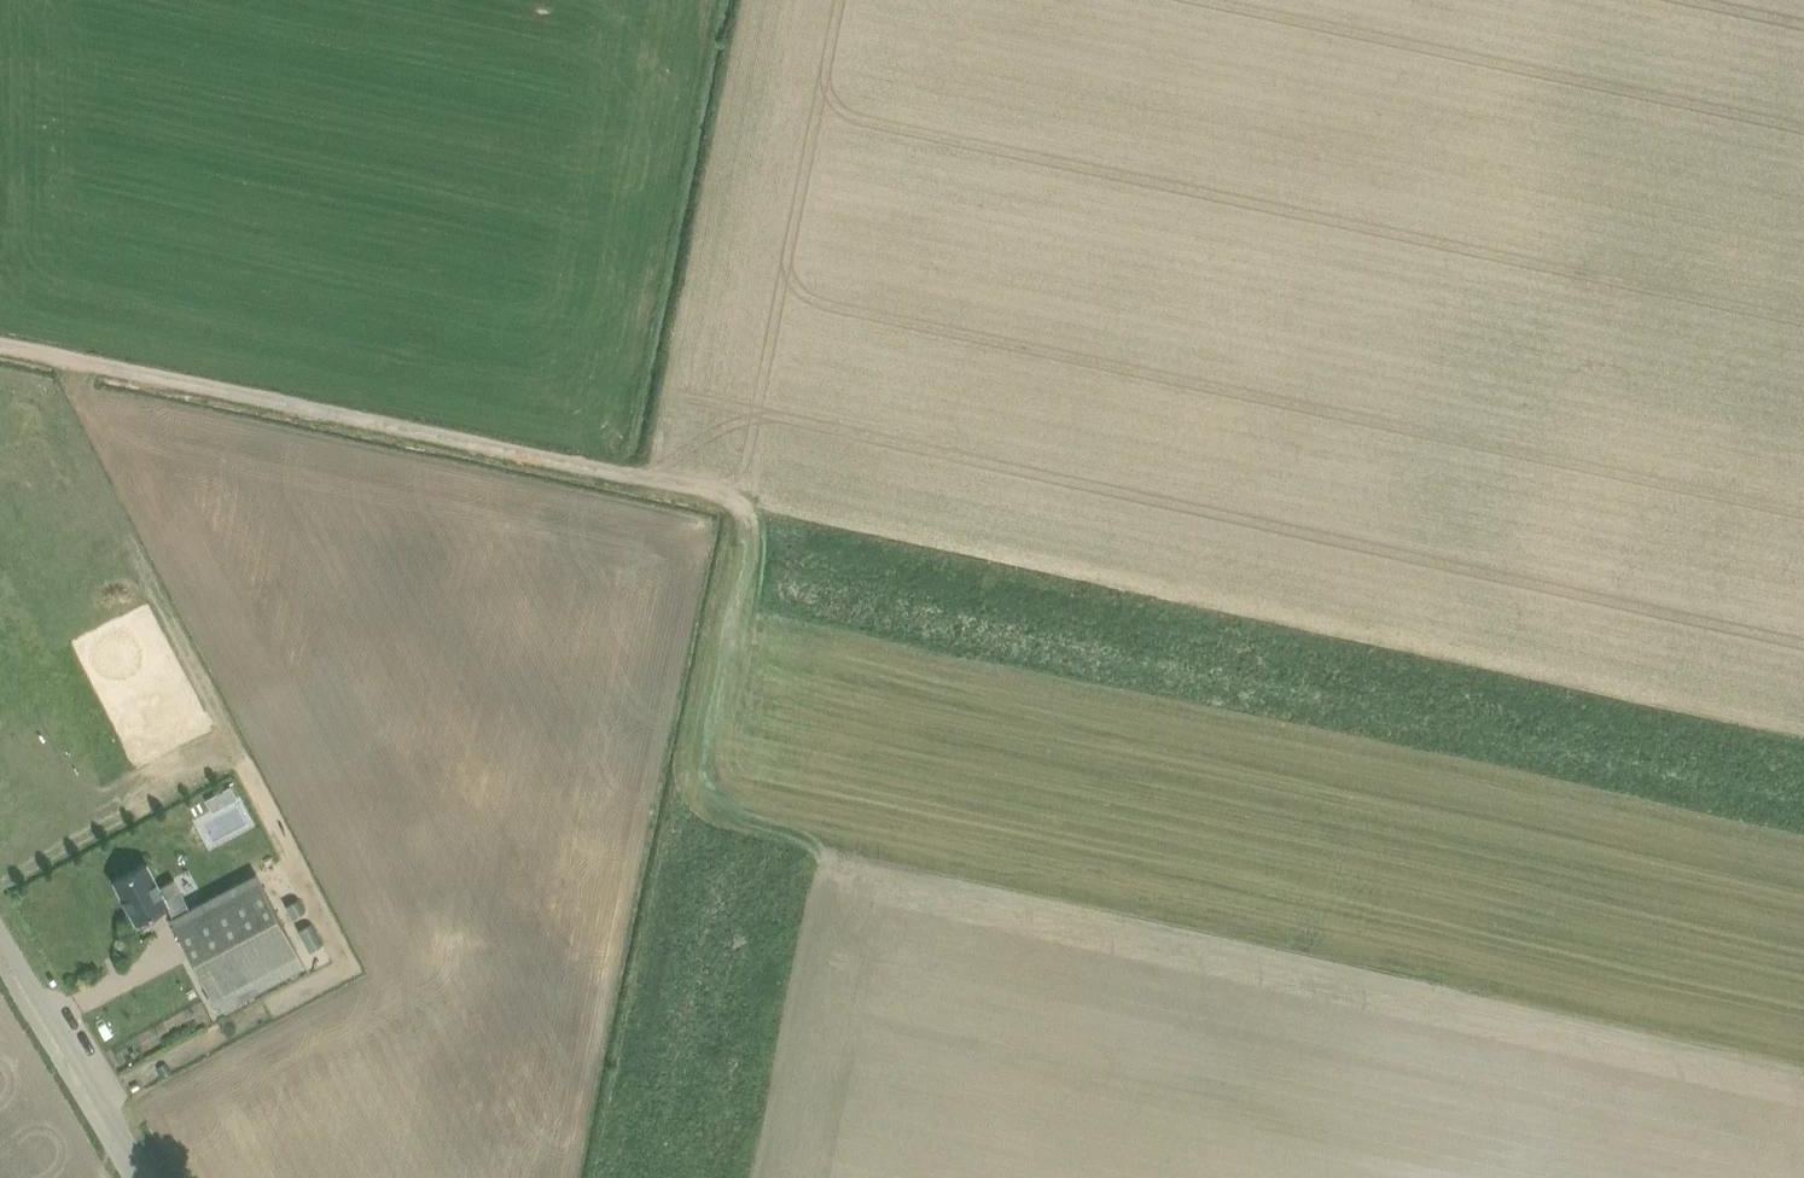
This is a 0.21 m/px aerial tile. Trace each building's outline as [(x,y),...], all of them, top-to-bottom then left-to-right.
[(220,1010),(241,999),(306,966),(256,872),(189,906),(174,879),(160,886),(148,862),(115,879),(125,898),(126,898),(137,918),(135,918),(136,920),(167,903),(174,916),(172,917),(220,1010)]
